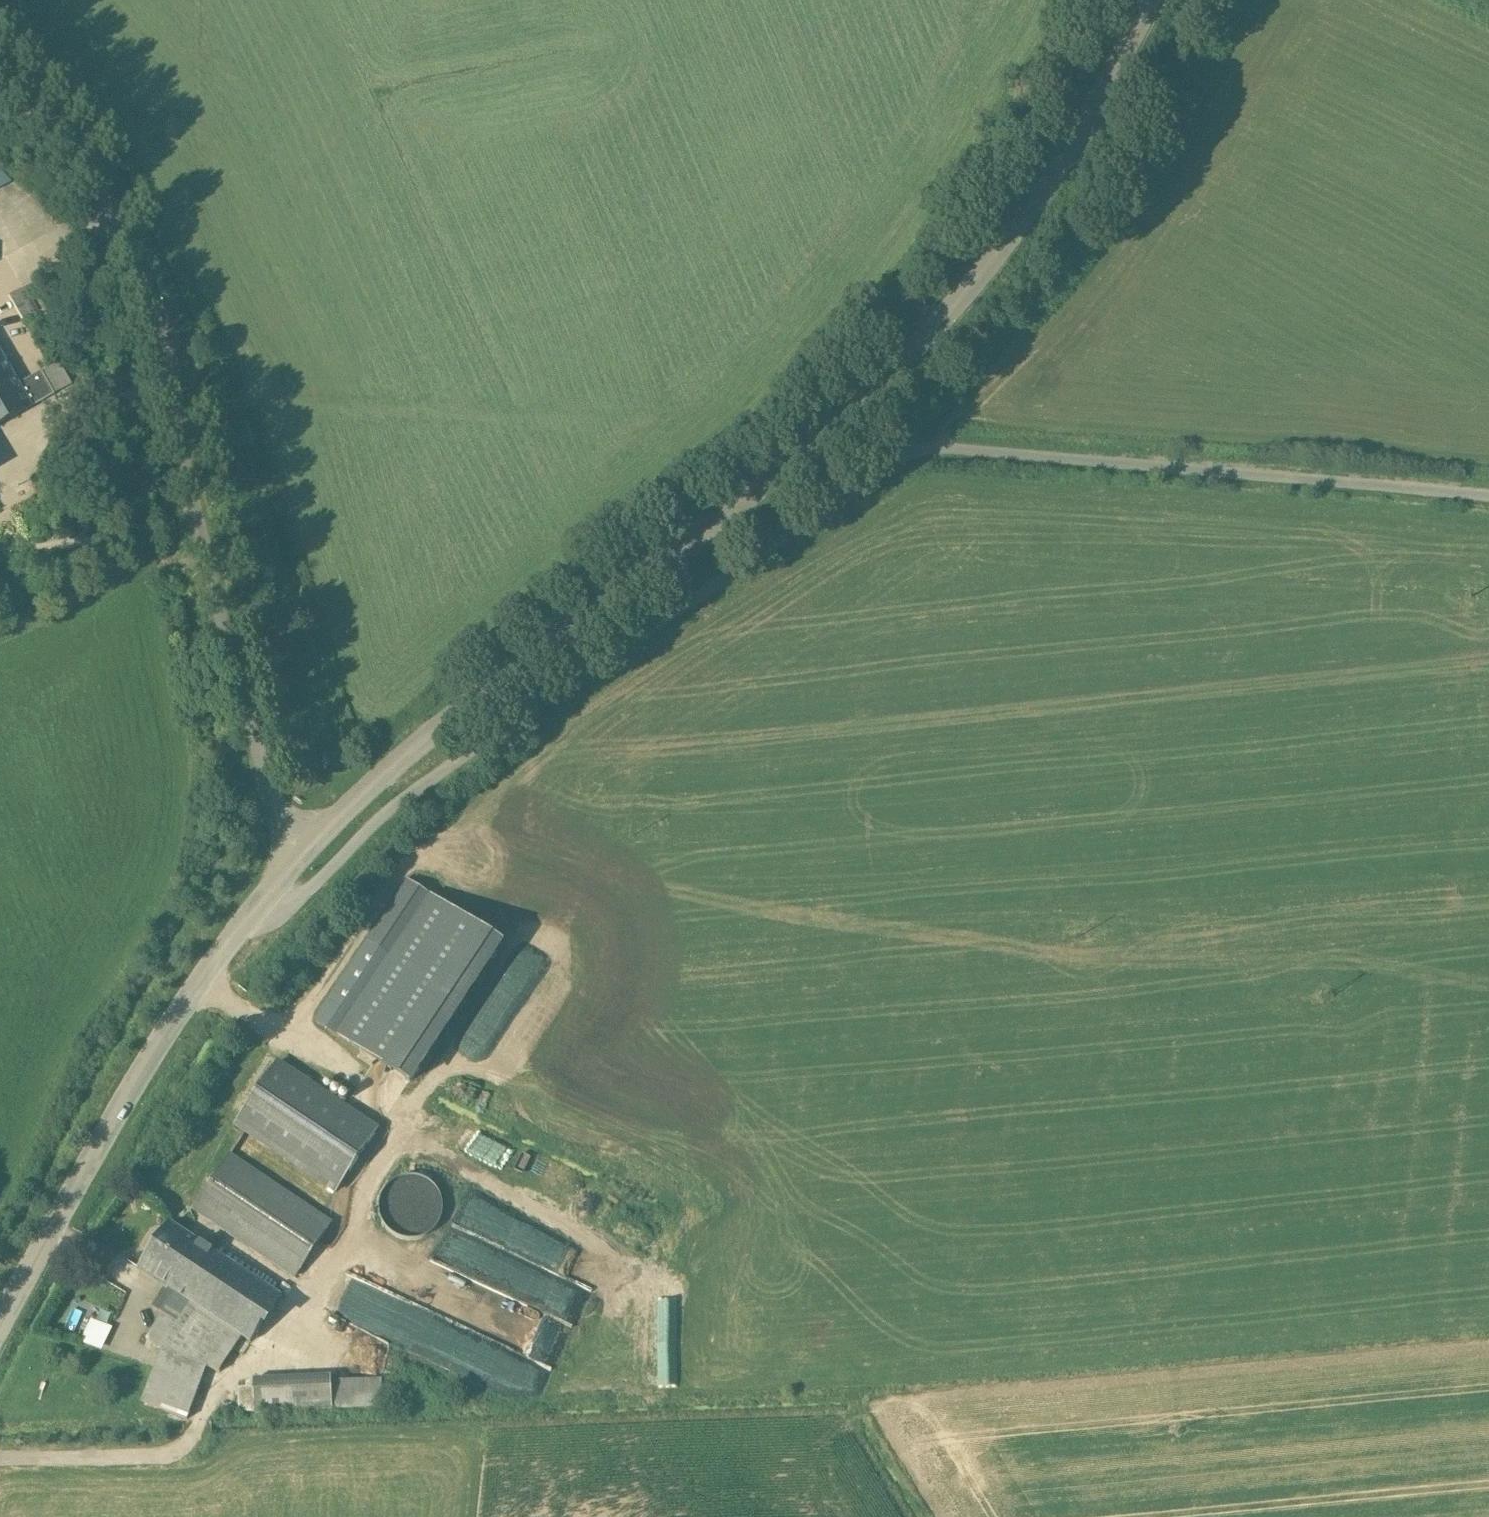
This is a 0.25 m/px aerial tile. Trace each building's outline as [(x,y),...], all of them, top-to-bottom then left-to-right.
[(8,182),(0,166),(0,186),(8,182)] [(39,312),(25,287),(9,296),(23,321),(39,312)] [(32,408),(31,407),(19,387),(0,354),(0,426),(32,408)] [(58,364),(42,374),(54,394),(70,384),(58,364)] [(42,374),(19,387),(31,407),(54,394),(42,374)] [(409,883),(317,1021),(340,1036),(432,898),(409,883)] [(501,944),(432,898),(340,1036),(409,1082),(501,944)] [(378,1128),(278,1062),(236,1125),(336,1191),(378,1128)] [(332,1222),(231,1155),(195,1209),(296,1277),(332,1222)] [(380,1201),(379,1210),(382,1219),(386,1226),(392,1232),(400,1237),(408,1239),(417,1238),(426,1236),(433,1231),(439,1224),(442,1216),(444,1208),(443,1199),(440,1191),(434,1184),(427,1179),(419,1175),(410,1174),(402,1176),(394,1180),(387,1186),(382,1193),(380,1201)] [(283,1296),(172,1223),(141,1269),(168,1287),(178,1294),(193,1304),(243,1337),(252,1343),(283,1296)] [(168,1287),(158,1304),(162,1307),(159,1311),(164,1314),(178,1294),(168,1287)] [(164,1314),(147,1340),(162,1350),(193,1304),(178,1294),(164,1314)] [(193,1304),(162,1350),(207,1367),(221,1372),(243,1337),(193,1304)] [(109,1322),(112,1311),(97,1308),(94,1318),(109,1322)] [(80,1340),(101,1349),(111,1326),(90,1317),(80,1340)] [(207,1367),(162,1350),(143,1402),(188,1418),(207,1367)] [(332,1375),(254,1379),(255,1386),(255,1411),(255,1412),(333,1408),(332,1378),(332,1375)] [(382,1377),(332,1378),(333,1408),(383,1406),(382,1377)] [(255,1386),(240,1387),(240,1412),(255,1411),(255,1386)]
